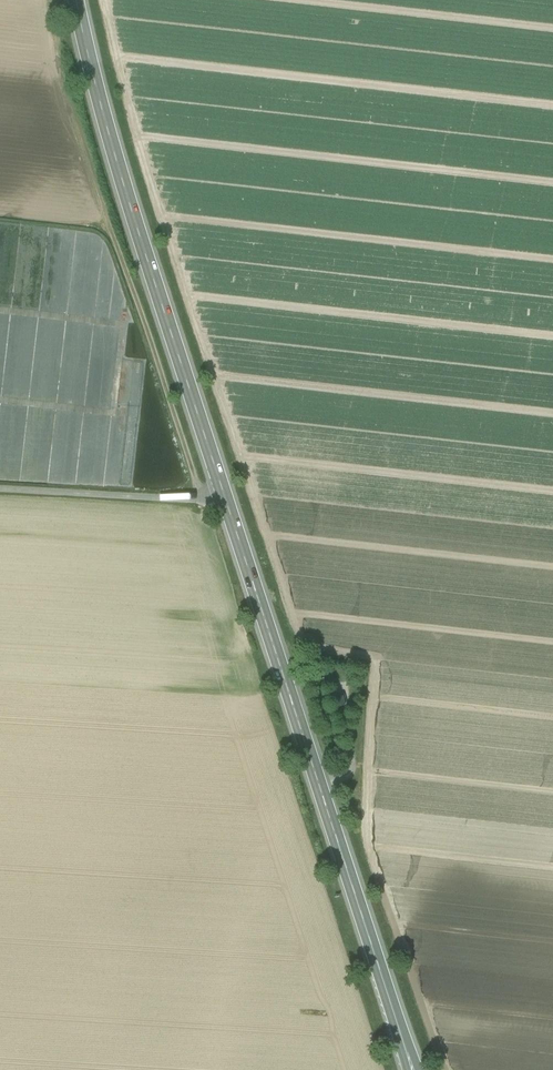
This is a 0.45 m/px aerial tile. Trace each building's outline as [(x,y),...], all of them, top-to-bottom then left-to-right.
[(50,473),(50,481),(77,479),(77,472),(50,473)] [(341,696),(334,697),(335,709),(343,708),(341,696)]
